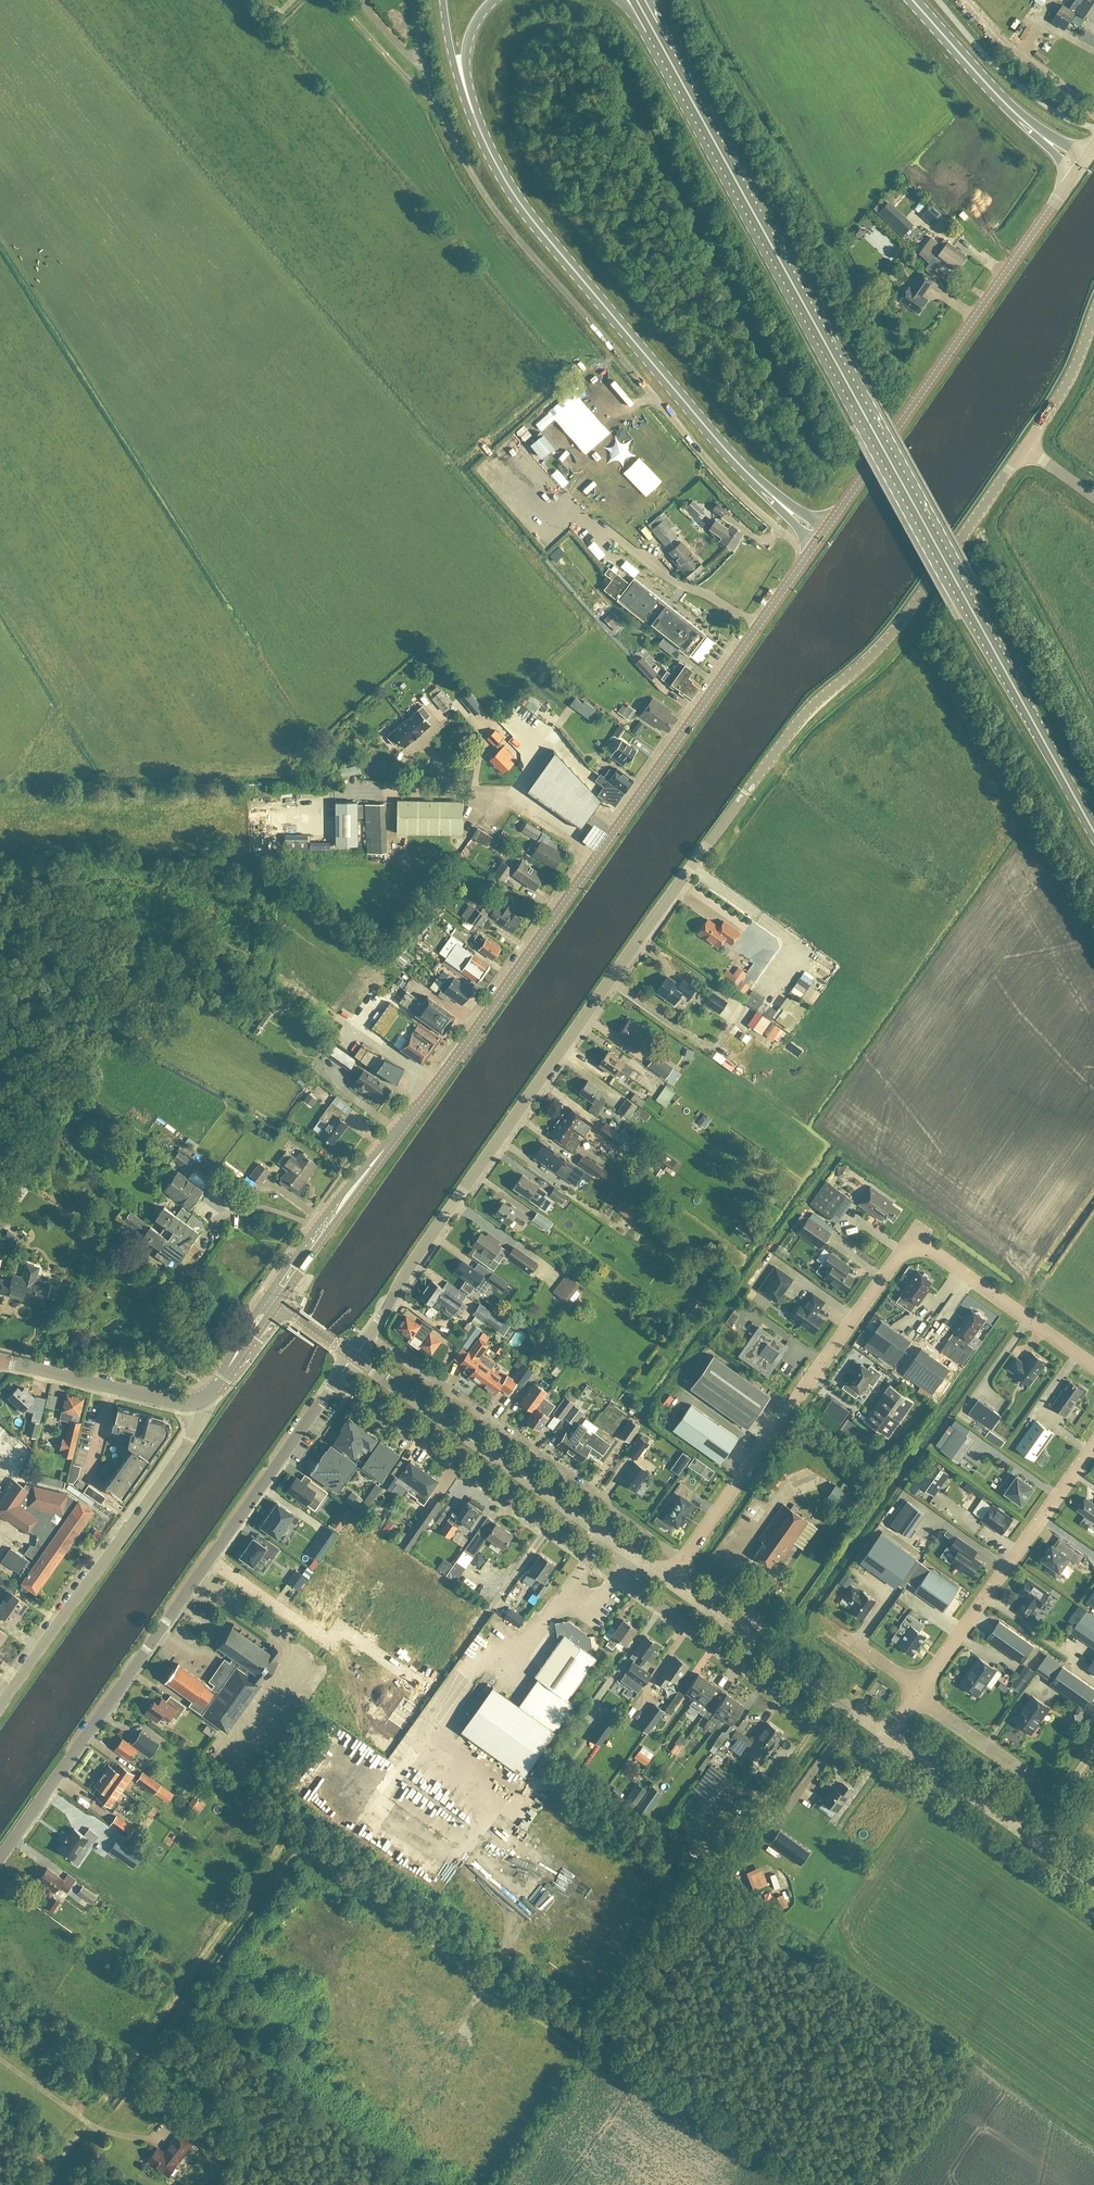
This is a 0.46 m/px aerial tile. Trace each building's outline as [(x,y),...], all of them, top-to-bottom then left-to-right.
[(1063,7),(1052,23),(1065,31),(1077,12),(1093,23),(1093,0),(1076,0),(1070,10),(1063,7)] [(932,222),(942,213),(930,201),(920,210),(932,222)] [(858,224),(850,231),(856,237),(864,230),(858,224)] [(877,225),(867,235),(891,259),(901,250),(877,225)] [(956,271),(968,256),(944,239),(941,244),(932,238),(920,253),(928,261),(933,254),(956,271)] [(923,295),(929,287),(934,280),(923,272),(912,288),(910,286),(900,300),(919,313),(929,299),(923,295)] [(579,467),(582,463),(570,451),(566,455),(579,467)] [(477,466),(482,473),(491,468),(486,460),(477,466)] [(486,478),(492,485),(499,479),(494,472),(486,478)] [(511,506),(517,501),(512,495),(506,500),(511,506)] [(701,508),(693,500),(688,506),(696,514),(699,517),(704,511),(701,508)] [(722,517),(727,510),(718,503),(712,510),(722,517)] [(521,505),(515,510),(520,516),(526,511),(521,505)] [(708,523),(717,518),(712,511),(704,517),(708,523)] [(649,527),(652,531),(665,546),(677,536),(670,528),(674,525),(664,512),(648,525),(649,527)] [(735,544),(743,533),(731,525),(728,529),(715,520),(709,528),(722,537),(720,541),(732,550),(736,544),(735,544)] [(670,551),(681,565),(679,567),(689,579),(703,567),(697,559),(696,560),(681,542),(670,551)] [(604,589),(648,625),(666,603),(634,578),(628,585),(608,569),(604,574),(612,579),(604,589)] [(689,657),(706,635),(666,603),(648,625),(664,637),(682,652),(689,657)] [(611,626),(619,618),(613,612),(610,614),(606,610),(601,615),(604,619),(611,626)] [(676,659),(682,652),(664,637),(658,644),(676,659)] [(651,680),(658,673),(642,656),(635,663),(651,680)] [(670,673),(693,690),(696,692),(700,686),(687,677),(692,670),(679,661),(670,673)] [(690,701),(696,692),(693,690),(670,673),(670,674),(667,671),(661,679),(670,685),(669,686),(690,701)] [(432,698),(444,711),(452,704),(441,691),(432,698)] [(461,699),(475,716),(483,709),(470,692),(461,699)] [(589,719),(596,710),(584,702),(583,703),(576,698),(571,706),(589,719)] [(668,732),(678,718),(670,713),(671,711),(653,698),(640,716),(657,727),(658,725),(668,732)] [(617,712),(629,721),(636,711),(628,705),(626,708),(622,705),(617,712)] [(422,707),(405,722),(417,737),(421,734),(420,734),(430,725),(426,720),(430,716),(422,707)] [(534,727),(539,723),(533,714),(528,718),(534,727)] [(405,722),(387,737),(394,746),(399,742),(404,748),(414,739),(414,740),(417,737),(405,722)] [(441,743),(448,748),(459,734),(452,728),(441,743)] [(503,773),(513,763),(509,759),(512,755),(499,741),(502,738),(495,731),(494,731),(487,737),(500,750),(490,760),(503,773)] [(610,756),(624,766),(627,762),(628,763),(637,751),(621,740),(610,756)] [(554,754),(540,773),(550,780),(562,762),(554,754)] [(367,774),(375,775),(376,762),(368,761),(367,774)] [(550,780),(558,786),(570,770),(562,762),(550,780)] [(354,768),(341,772),(343,778),(356,774),(354,768)] [(604,777),(594,791),(605,799),(613,805),(614,806),(622,796),(620,794),(622,791),(624,793),(633,780),(617,769),(614,773),(609,770),(604,777)] [(577,778),(570,770),(558,786),(567,792),(577,778)] [(526,793),(536,799),(550,780),(540,773),(526,793)] [(585,786),(577,778),(567,792),(576,798),(585,786)] [(536,799),(544,805),(558,786),(550,780),(536,799)] [(567,792),(558,786),(544,805),(553,812),(567,792)] [(585,786),(576,798),(584,804),(592,793),(585,786)] [(553,812),(562,818),(576,798),(567,792),(553,812)] [(600,802),(592,793),(584,804),(583,807),(592,814),(600,802)] [(584,804),(576,798),(562,818),(571,824),(583,807),(584,804)] [(463,802),(397,801),(397,833),(462,834),(463,802)] [(357,802),(335,803),(336,846),(358,846),(357,802)] [(386,853),(384,804),(365,805),(367,853),(386,853)] [(592,814),(583,807),(571,824),(580,831),(592,814)] [(608,830),(595,820),(583,837),(597,847),(608,830)] [(526,823),(521,831),(536,840),(540,832),(526,823)] [(284,836),(284,849),(308,849),(308,836),(284,836)] [(554,867),(563,854),(542,841),(538,847),(534,853),(533,854),(554,867)] [(535,890),(544,876),(522,861),(513,874),(535,890)] [(503,882),(503,881),(512,869),(503,862),(494,875),(503,882)] [(506,894),(499,904),(498,904),(489,918),(512,933),(521,919),(512,913),(519,902),(506,894)] [(464,912),(461,916),(476,927),(477,924),(484,915),(480,912),(475,909),(470,916),(464,912)] [(433,922),(428,919),(425,925),(430,928),(433,922)] [(724,939),(732,944),(740,932),(724,921),(719,928),(708,920),(698,933),(719,947),(724,939)] [(467,938),(455,929),(451,934),(463,943),(467,938)] [(439,953),(446,958),(457,943),(458,941),(451,936),(439,953)] [(493,959),(496,954),(498,954),(500,951),(500,950),(501,948),(495,944),(490,940),(483,936),(478,942),(483,945),(479,950),(493,959)] [(478,983),(489,966),(473,954),(473,955),(457,943),(446,958),(445,960),(478,983)] [(398,952),(395,955),(403,964),(407,961),(398,952)] [(462,1005),(467,997),(466,996),(467,995),(468,995),(469,995),(472,990),(444,970),(438,979),(443,982),(439,988),(462,1005)] [(749,986),(730,972),(725,980),(736,987),(733,991),(742,997),(749,986)] [(688,1000),(696,988),(683,979),(679,985),(667,977),(657,991),(674,1003),(680,995),(688,1000)] [(442,1033),(454,1016),(428,997),(423,1003),(406,991),(398,1002),(442,1033)] [(727,1002),(712,991),(704,1003),(719,1014),(727,1002)] [(273,1013),(291,1007),(289,1002),(272,1008),(273,1013)] [(784,1005),(775,1016),(791,1030),(800,1019),(784,1005)] [(258,1025),(263,1029),(274,1015),(269,1011),(258,1025)] [(758,1012),(749,1025),(762,1034),(771,1021),(758,1012)] [(386,1038),(421,1063),(439,1038),(404,1013),(386,1038)] [(635,1047),(646,1032),(630,1020),(619,1036),(635,1047)] [(773,1036),(779,1027),(775,1024),(769,1034),(773,1036)] [(319,1036),(321,1029),(313,1027),(311,1034),(319,1036)] [(385,1059),(382,1056),(381,1057),(367,1050),(361,1046),(354,1056),(360,1060),(372,1069),(393,1084),(394,1082),(396,1083),(404,1068),(385,1059)] [(723,1063),(727,1056),(716,1050),(713,1057),(723,1063)] [(628,1076),(633,1069),(624,1062),(609,1051),(599,1064),(615,1075),(619,1070),(628,1076)] [(648,1066),(666,1079),(673,1068),(655,1055),(648,1066)] [(387,1087),(366,1072),(355,1087),(362,1092),(365,1088),(379,1098),(387,1087)] [(604,1101),(608,1095),(602,1091),(603,1091),(588,1081),(580,1092),(595,1103),(598,1097),(604,1101)] [(637,1106),(627,1099),(618,1111),(628,1119),(637,1106)] [(334,1145),(348,1125),(343,1122),(348,1115),(332,1103),(320,1119),(327,1124),(319,1134),(326,1140),(326,1141),(328,1142),(328,1141),(334,1145)] [(559,1120),(573,1130),(574,1130),(583,1137),(593,1123),(570,1107),(565,1114),(562,1115),(559,1120)] [(650,1115),(638,1108),(634,1114),(646,1121),(650,1115)] [(704,1114),(697,1123),(705,1129),(712,1119),(704,1114)] [(572,1133),(573,1130),(559,1120),(555,1125),(555,1127),(550,1134),(560,1141),(559,1143),(573,1152),(581,1140),(572,1133)] [(618,1147),(625,1137),(605,1123),(598,1133),(618,1147)] [(535,1158),(555,1172),(564,1158),(544,1144),(535,1158)] [(175,1159),(187,1169),(192,1161),(180,1152),(175,1159)] [(300,1193),(307,1185),(305,1183),(307,1179),(317,1165),(302,1153),(297,1159),(286,1152),(278,1163),(289,1170),(281,1181),(281,1183),(287,1188),(289,1187),(298,1194),(300,1193)] [(603,1170),(583,1156),(578,1163),(598,1178),(603,1170)] [(557,1171),(572,1185),(583,1173),(568,1160),(557,1171)] [(259,1164),(251,1176),(261,1183),(269,1172),(259,1164)] [(189,1179),(179,1172),(166,1190),(191,1208),(193,1206),(194,1206),(197,1201),(196,1200),(198,1198),(201,1200),(205,1194),(202,1193),(204,1190),(203,1189),(204,1187),(205,1188),(209,1182),(208,1181),(210,1179),(196,1169),(189,1179)] [(545,1196),(547,1193),(545,1191),(538,1186),(538,1185),(523,1175),(514,1187),(529,1198),(528,1199),(538,1206),(545,1196)] [(852,1200),(831,1185),(815,1207),(836,1222),(852,1200)] [(893,1202),(871,1187),(858,1205),(880,1220),(884,1215),(893,1221),(900,1210),(891,1204),(893,1202)] [(551,1194),(550,1195),(562,1203),(566,1197),(554,1189),(551,1194)] [(522,1225),(528,1217),(512,1205),(510,1207),(503,1202),(495,1215),(509,1225),(513,1219),(522,1225)] [(625,1202),(618,1212),(634,1224),(641,1214),(625,1202)] [(157,1219),(167,1226),(177,1233),(181,1236),(175,1244),(185,1252),(191,1243),(205,1223),(185,1209),(179,1218),(165,1207),(157,1219)] [(181,1236),(177,1233),(167,1226),(161,1234),(131,1212),(129,1215),(122,1209),(115,1219),(130,1230),(131,1228),(160,1249),(156,1255),(168,1264),(173,1258),(178,1262),(185,1252),(175,1244),(181,1236)] [(553,1224),(537,1213),(532,1220),(548,1231),(553,1224)] [(801,1215),(793,1227),(800,1231),(808,1220),(801,1215)] [(830,1234),(809,1219),(808,1220),(800,1231),(799,1233),(820,1248),(830,1234)] [(734,1231),(745,1239),(750,1231),(739,1224),(734,1231)] [(20,1238),(8,1230),(3,1238),(15,1246),(20,1238)] [(500,1247),(498,1245),(500,1242),(490,1235),(488,1238),(481,1233),(473,1245),(478,1248),(473,1255),(487,1265),(500,1247)] [(536,1263),(514,1247),(508,1256),(530,1272),(536,1263)] [(841,1261),(830,1253),(822,1264),(830,1270),(825,1278),(844,1291),(853,1279),(846,1273),(850,1268),(841,1261)] [(466,1279),(466,1280),(471,1284),(472,1282),(476,1285),(483,1275),(474,1269),(463,1261),(455,1272),(466,1279)] [(43,1297),(54,1300),(57,1288),(47,1285),(47,1284),(35,1281),(38,1268),(27,1265),(23,1278),(13,1275),(11,1282),(0,1279),(0,1293),(10,1296),(10,1295),(42,1303),(43,1297)] [(793,1279),(775,1267),(759,1290),(776,1302),(793,1279)] [(509,1284),(493,1272),(488,1279),(487,1280),(503,1291),(508,1285),(509,1284)] [(923,1275),(918,1272),(902,1294),(903,1294),(902,1296),(901,1296),(896,1302),(903,1307),(909,1299),(918,1305),(928,1291),(926,1289),(932,1281),(929,1279),(928,1276),(924,1273),(923,1275)] [(582,1287),(569,1275),(555,1290),(568,1302),(582,1287)] [(438,1309),(442,1304),(446,1307),(443,1312),(452,1317),(454,1314),(459,1318),(467,1306),(443,1289),(432,1280),(421,1296),(438,1309)] [(802,1304),(792,1319),(813,1334),(823,1319),(818,1316),(815,1317),(815,1314),(815,1313),(817,1311),(818,1312),(825,1302),(812,1293),(804,1306),(802,1304)] [(685,1311),(694,1318),(703,1305),(694,1298),(685,1311)] [(480,1304),(473,1314),(475,1315),(470,1323),(471,1324),(459,1342),(468,1348),(480,1331),(480,1330),(487,1321),(498,1329),(504,1321),(480,1304)] [(432,1319),(438,1311),(431,1306),(425,1314),(432,1319)] [(735,1310),(734,1310),(725,1323),(736,1331),(731,1327),(738,1316),(733,1312),(735,1310)] [(954,1331),(963,1337),(957,1345),(949,1340),(942,1350),(963,1365),(975,1348),(968,1343),(969,1342),(985,1320),(981,1316),(982,1314),(978,1312),(975,1312),(972,1310),(966,1318),(964,1317),(954,1331)] [(418,1328),(419,1326),(406,1316),(401,1323),(400,1322),(395,1329),(400,1332),(401,1330),(406,1334),(405,1334),(410,1338),(413,1334),(424,1342),(421,1346),(432,1353),(441,1341),(430,1333),(429,1335),(418,1328)] [(895,1320),(898,1327),(909,1323),(906,1316),(895,1320)] [(902,1338),(882,1323),(865,1346),(893,1366),(911,1341),(903,1336),(902,1338)] [(754,1335),(749,1332),(749,1333),(755,1337),(738,1361),(739,1361),(742,1358),(767,1376),(765,1378),(766,1378),(778,1361),(774,1359),(779,1352),(780,1353),(788,1342),(788,1341),(785,1346),(759,1327),(754,1335)] [(460,1364),(466,1368),(464,1371),(469,1375),(470,1376),(468,1378),(475,1383),(476,1381),(481,1384),(491,1369),(480,1361),(481,1360),(479,1358),(489,1345),(480,1338),(469,1352),(460,1364)] [(929,1355),(922,1349),(904,1374),(932,1394),(949,1371),(928,1356),(929,1355)] [(1016,1376),(1030,1385),(1046,1363),(1032,1353),(1024,1364),(1016,1358),(1009,1369),(1017,1375),(1016,1376)] [(770,1396),(713,1355),(690,1388),(747,1428),(770,1396)] [(523,1363),(512,1378),(523,1386),(533,1371),(523,1363)] [(860,1393),(868,1382),(873,1386),(882,1374),(870,1365),(868,1369),(862,1365),(848,1384),(846,1382),(842,1388),(849,1393),(856,1398),(860,1393)] [(505,1380),(491,1369),(481,1384),(495,1394),(500,1387),(509,1394),(517,1383),(508,1376),(505,1380)] [(1064,1390),(1052,1406),(1066,1416),(1080,1397),(1082,1398),(1087,1391),(1080,1386),(1078,1388),(1071,1382),(1065,1390),(1064,1390)] [(521,1403),(533,1412),(544,1397),(543,1397),(547,1392),(535,1384),(521,1403)] [(914,1402),(891,1385),(865,1421),(888,1438),(914,1402)] [(44,1413),(47,1399),(40,1397),(39,1400),(35,1398),(24,1388),(24,1389),(22,1391),(18,1388),(10,1397),(24,1411),(31,1403),(33,1404),(39,1406),(37,1411),(44,1413)] [(78,1422),(84,1398),(67,1393),(61,1419),(70,1421),(66,1439),(62,1439),(60,1449),(63,1450),(62,1456),(72,1458),(74,1453),(76,1442),(81,1423),(78,1422)] [(544,1397),(533,1412),(532,1413),(533,1414),(527,1421),(539,1430),(549,1416),(548,1415),(555,1405),(544,1397)] [(566,1397),(553,1414),(561,1420),(574,1403),(566,1397)] [(1001,1416),(979,1400),(969,1414),(992,1430),(1001,1416)] [(574,1425),(583,1412),(574,1405),(565,1418),(574,1425)] [(719,1425),(691,1405),(673,1430),(701,1450),(720,1464),(739,1438),(719,1425)] [(146,1413),(146,1416),(141,1415),(142,1412),(136,1410),(130,1409),(124,1408),(123,1411),(118,1409),(115,1422),(114,1421),(112,1428),(119,1430),(119,1429),(127,1431),(127,1433),(124,1444),(124,1445),(124,1446),(125,1447),(127,1449),(131,1452),(110,1482),(109,1481),(105,1487),(110,1491),(111,1490),(121,1498),(125,1493),(127,1495),(131,1490),(134,1485),(138,1480),(135,1478),(141,1470),(144,1471),(148,1466),(150,1463),(151,1462),(155,1456),(152,1454),(155,1451),(158,1453),(161,1448),(160,1448),(169,1435),(171,1428),(169,1422),(163,1418),(151,1415),(152,1414),(146,1413)] [(609,1432),(615,1426),(598,1411),(592,1417),(609,1432)] [(570,1453),(580,1438),(585,1430),(589,1433),(595,1425),(586,1418),(580,1426),(579,1426),(571,1436),(566,1433),(558,1444),(570,1453)] [(377,1438),(349,1419),(342,1428),(344,1429),(335,1443),(354,1456),(361,1461),(377,1438)] [(620,1437),(629,1443),(640,1427),(631,1421),(620,1437)] [(1054,1434),(1036,1421),(1016,1448),(1035,1461),(1054,1434)] [(585,1446),(587,1443),(603,1455),(610,1444),(594,1433),(598,1427),(595,1425),(589,1433),(585,1430),(580,1438),(570,1453),(582,1461),(590,1450),(585,1446)] [(941,1450),(959,1462),(974,1441),(956,1428),(941,1450)] [(1001,1448),(1005,1442),(989,1431),(985,1436),(1001,1448)] [(646,1447),(649,1444),(639,1437),(637,1440),(638,1441),(629,1454),(636,1459),(645,1446),(646,1447)] [(382,1479),(399,1454),(394,1450),(393,1450),(394,1449),(387,1445),(383,1443),(380,1441),(363,1466),(364,1466),(367,1469),(375,1474),(382,1479)] [(311,1473),(336,1491),(356,1463),(331,1445),(327,1452),(326,1451),(321,1458),(322,1458),(318,1463),(316,1466),(315,1466),(313,1469),(313,1470),(311,1473)] [(979,1450),(973,1461),(978,1464),(984,1453),(979,1450)] [(409,1489),(422,1470),(410,1461),(401,1475),(400,1475),(398,1478),(392,1473),(383,1486),(390,1491),(396,1483),(406,1490),(407,1487),(409,1489)] [(644,1479),(649,1472),(633,1461),(629,1468),(630,1469),(621,1481),(634,1490),(643,1478),(644,1479)] [(916,1483),(935,1496),(950,1475),(932,1462),(916,1483)] [(709,1479),(715,1473),(708,1465),(701,1471),(709,1479)] [(422,1470),(409,1489),(407,1491),(417,1499),(416,1500),(424,1505),(431,1496),(428,1494),(438,1481),(422,1470)] [(66,1482),(32,1474),(30,1480),(64,1489),(66,1482)] [(1006,1493),(1022,1505),(1027,1499),(1030,1495),(1034,1488),(1028,1484),(1028,1483),(1024,1480),(1024,1481),(1017,1476),(1009,1488),(1003,1483),(999,1488),(1006,1493)] [(307,1486),(300,1481),(296,1478),(287,1492),(306,1505),(312,1496),(321,1502),(328,1493),(311,1481),(307,1486)] [(93,1511),(80,1502),(79,1502),(68,1494),(28,1485),(26,1488),(12,1479),(6,1488),(10,1490),(1,1503),(0,1502),(0,1515),(13,1524),(14,1522),(29,1532),(30,1531),(37,1536),(36,1536),(38,1537),(36,1547),(32,1546),(26,1554),(33,1559),(29,1565),(28,1564),(27,1566),(25,1565),(28,1560),(11,1548),(2,1561),(19,1573),(24,1567),(25,1568),(21,1575),(25,1579),(22,1583),(36,1593),(93,1511)] [(82,1489),(85,1484),(79,1480),(75,1485),(82,1489)] [(667,1513),(663,1509),(655,1520),(672,1531),(676,1525),(677,1526),(682,1518),(682,1519),(687,1512),(692,1504),(687,1500),(692,1492),(681,1484),(672,1496),(677,1499),(667,1513)] [(83,1493),(101,1505),(106,1498),(88,1485),(83,1493)] [(376,1485),(358,1511),(363,1515),(382,1489),(376,1485)] [(856,1499),(837,1485),(829,1496),(849,1511),(856,1499)] [(363,1500),(352,1492),(345,1502),(356,1510),(363,1500)] [(409,1549),(441,1503),(433,1498),(401,1544),(409,1549)] [(1086,1498),(1078,1509),(1093,1520),(1093,1504),(1086,1498)] [(471,1528),(483,1511),(468,1501),(457,1518),(451,1514),(440,1531),(450,1538),(461,1522),(471,1528)] [(891,1524),(912,1539),(912,1538),(911,1538),(917,1530),(915,1529),(925,1514),(907,1501),(891,1524)] [(293,1515),(294,1515),(293,1514),(292,1514),(278,1504),(277,1503),(276,1504),(277,1504),(271,1513),(271,1512),(270,1513),(270,1514),(268,1517),(267,1518),(262,1526),(261,1526),(261,1527),(262,1528),(276,1538),(277,1538),(278,1537),(289,1521),(295,1525),(299,1519),(293,1515)] [(786,1555),(794,1543),(802,1548),(816,1528),(809,1522),(783,1504),(758,1539),(764,1542),(755,1555),(770,1566),(775,1559),(778,1561),(783,1553),(786,1555)] [(325,1517),(333,1524),(344,1511),(337,1505),(325,1517)] [(989,1525),(1001,1534),(1012,1519),(993,1505),(983,1519),(982,1520),(989,1525)] [(439,1524),(446,1514),(439,1510),(433,1520),(439,1524)] [(503,1548),(512,1534),(496,1523),(487,1517),(463,1552),(473,1558),(487,1537),(503,1548)] [(1093,1532),(1093,1523),(1092,1522),(1085,1533),(1091,1537),(1093,1532)] [(315,1546),(310,1553),(319,1560),(324,1552),(330,1544),(337,1534),(328,1528),(321,1537),(315,1546)] [(986,1533),(982,1538),(993,1545),(997,1541),(986,1533)] [(917,1559),(881,1534),(862,1561),(898,1586),(917,1559)] [(977,1552),(968,1545),(957,1538),(949,1548),(957,1554),(951,1562),(963,1570),(963,1572),(967,1575),(969,1575),(972,1576),(981,1563),(973,1558),(977,1552)] [(240,1561),(248,1566),(249,1564),(253,1567),(263,1553),(272,1559),(280,1549),(267,1540),(263,1546),(253,1539),(248,1546),(245,1550),(240,1557),(242,1559),(240,1561)] [(1056,1578),(1070,1559),(1078,1564),(1084,1555),(1070,1545),(1064,1554),(1053,1546),(1052,1545),(1042,1560),(1050,1565),(1046,1570),(1056,1578)] [(542,1581),(554,1564),(541,1555),(529,1571),(526,1576),(534,1582),(537,1577),(542,1581)] [(467,1566),(458,1560),(455,1565),(464,1571),(467,1566)] [(959,1589),(931,1569),(916,1590),(944,1610),(959,1589)] [(460,1577),(450,1571),(446,1576),(456,1583),(460,1577)] [(296,1572),(288,1582),(298,1589),(306,1579),(296,1572)] [(10,1584),(0,1576),(0,1585),(6,1590),(10,1584)] [(1049,1595),(1028,1580),(1019,1592),(1027,1598),(1024,1601),(1016,1612),(1027,1619),(1037,1605),(1040,1607),(1049,1595)] [(540,1597),(548,1587),(540,1582),(533,1592),(540,1597)] [(850,1610),(863,1619),(876,1600),(864,1591),(862,1594),(851,1586),(844,1597),(854,1605),(850,1610)] [(895,1589),(888,1594),(893,1600),(899,1596),(895,1589)] [(3,1601),(21,1614),(28,1605),(10,1592),(3,1601)] [(21,1614),(3,1601),(0,1606),(0,1614),(14,1624),(21,1614)] [(423,1608),(434,1617),(437,1613),(427,1604),(423,1608)] [(1073,1615),(1080,1619),(1086,1608),(1079,1605),(1073,1615)] [(525,1618),(510,1608),(504,1618),(519,1628),(525,1618)] [(923,1626),(909,1615),(901,1626),(908,1631),(898,1645),(912,1656),(926,1636),(919,1631),(923,1626)] [(1081,1618),(1072,1630),(1093,1646),(1093,1627),(1081,1618)] [(498,1625),(516,1635),(519,1629),(501,1620),(498,1625)] [(626,1645),(637,1629),(624,1620),(606,1644),(613,1649),(619,1640),(626,1645)] [(588,1652),(592,1647),(590,1636),(585,1637),(584,1634),(580,1631),(580,1629),(569,1621),(555,1623),(558,1643),(535,1676),(539,1679),(568,1698),(597,1658),(588,1652)] [(1035,1647),(1000,1621),(987,1639),(1022,1664),(1035,1647)] [(222,1641),(216,1649),(232,1660),(226,1668),(258,1691),(262,1685),(260,1683),(265,1676),(267,1677),(278,1662),(276,1660),(282,1651),(274,1645),(274,1646),(270,1644),(268,1648),(234,1624),(228,1631),(225,1629),(218,1638),(222,1641)] [(657,1655),(657,1653),(653,1650),(658,1644),(646,1636),(630,1657),(634,1660),(626,1672),(626,1673),(621,1680),(638,1691),(643,1684),(644,1685),(651,1675),(641,1668),(647,1659),(652,1663),(657,1655)] [(670,1663),(663,1673),(657,1682),(664,1687),(671,1678),(677,1683),(688,1666),(675,1657),(671,1664),(670,1663)] [(996,1670),(979,1658),(960,1684),(965,1688),(966,1691),(969,1693),(972,1693),(978,1696),(996,1670)] [(227,1733),(258,1691),(226,1668),(224,1667),(213,1682),(215,1684),(212,1688),(178,1664),(174,1669),(173,1669),(169,1675),(169,1676),(165,1681),(192,1701),(189,1705),(227,1733)] [(1063,1666),(1050,1684),(1086,1709),(1093,1697),(1093,1688),(1063,1666)] [(15,1678),(19,1671),(12,1667),(8,1675),(15,1678)] [(692,1702),(708,1680),(699,1674),(687,1692),(693,1696),(690,1700),(692,1702)] [(708,1680),(692,1702),(690,1705),(704,1715),(716,1698),(711,1694),(716,1686),(708,1680)] [(523,1775),(555,1731),(520,1706),(492,1686),(461,1730),(523,1775)] [(718,1725),(723,1717),(736,1700),(727,1694),(721,1701),(716,1698),(704,1715),(718,1725)] [(171,1717),(176,1720),(186,1707),(170,1695),(166,1701),(162,1698),(158,1704),(154,1701),(145,1714),(157,1722),(163,1715),(169,1720),(171,1717)] [(1049,1708),(1032,1696),(1014,1722),(1019,1726),(1020,1728),(1023,1731),(1026,1730),(1031,1734),(1032,1734),(1031,1733),(1049,1708)] [(318,1697),(313,1703),(334,1718),(339,1712),(318,1697)] [(403,1698),(388,1719),(402,1729),(417,1708),(403,1698)] [(666,1711),(671,1715),(679,1703),(674,1699),(666,1711)] [(736,1700),(723,1717),(732,1724),(744,1706),(736,1700)] [(649,1733),(664,1711),(655,1704),(639,1726),(649,1733)] [(392,1708),(387,1705),(373,1725),(378,1729),(392,1708)] [(590,1739),(600,1746),(616,1724),(606,1717),(590,1739)] [(782,1733),(768,1723),(758,1738),(757,1737),(751,1737),(750,1738),(736,1729),(730,1738),(734,1740),(731,1745),(740,1752),(743,1747),(756,1756),(757,1756),(756,1755),(758,1752),(767,1759),(773,1751),(770,1749),(771,1749),(782,1733)] [(150,1757),(159,1744),(141,1731),(132,1744),(130,1742),(129,1744),(123,1739),(115,1749),(130,1760),(134,1753),(143,1759),(147,1754),(150,1757)] [(728,1737),(722,1733),(713,1745),(719,1749),(728,1737)] [(466,1748),(486,1762),(491,1754),(472,1740),(466,1748)] [(685,1760),(688,1752),(679,1747),(675,1756),(685,1760)] [(644,1754),(654,1759),(656,1755),(646,1750),(644,1754)] [(634,1758),(646,1766),(651,1759),(639,1751),(634,1758)] [(102,1775),(104,1776),(123,1790),(134,1775),(119,1764),(115,1770),(109,1765),(102,1775)] [(695,1818),(707,1802),(710,1804),(728,1778),(711,1766),(693,1792),(694,1793),(682,1809),(695,1818)] [(143,1773),(137,1781),(155,1794),(160,1786),(143,1773)] [(123,1790),(104,1776),(102,1775),(95,1785),(102,1790),(97,1797),(105,1803),(103,1806),(113,1812),(120,1802),(117,1799),(123,1790)] [(646,1790),(636,1783),(626,1797),(636,1804),(646,1790)] [(847,1799),(853,1790),(843,1783),(838,1791),(832,1787),(822,1801),(837,1812),(847,1798),(847,1799)] [(652,1787),(635,1810),(645,1817),(662,1794),(652,1787)] [(189,1807),(201,1812),(206,1802),(194,1797),(189,1807)] [(405,1800),(399,1810),(405,1814),(411,1804),(405,1800)] [(117,1816),(111,1825),(129,1837),(135,1828),(117,1816)] [(562,1826),(566,1819),(559,1816),(556,1822),(562,1826)] [(364,1835),(370,1837),(373,1828),(367,1826),(364,1835)] [(84,1856),(99,1835),(89,1828),(84,1835),(74,1828),(69,1836),(68,1835),(63,1842),(64,1843),(59,1850),(72,1859),(71,1861),(77,1865),(84,1856)] [(770,1843),(795,1862),(800,1866),(809,1853),(804,1849),(779,1831),(770,1843)] [(117,1840),(109,1851),(133,1868),(141,1857),(117,1840)] [(778,1877),(784,1873),(774,1858),(768,1863),(778,1877)] [(568,1875),(579,1878),(582,1865),(572,1863),(568,1875)] [(50,1897),(54,1890),(55,1891),(59,1886),(67,1892),(71,1885),(63,1880),(64,1879),(48,1868),(40,1880),(47,1886),(43,1892),(50,1897)] [(440,1888),(444,1880),(451,1884),(455,1878),(445,1871),(436,1885),(440,1888)] [(460,1873),(454,1882),(460,1886),(466,1877),(460,1873)] [(468,1888),(473,1891),(479,1882),(473,1879),(468,1888)] [(454,1897),(458,1887),(452,1884),(447,1894),(454,1897)] [(92,1903),(97,1896),(83,1886),(78,1893),(92,1903)] [(314,1911),(319,1899),(305,1893),(300,1904),(314,1911)] [(45,1907),(53,1912),(60,1902),(52,1896),(45,1907)] [(485,1908),(475,1913),(479,1920),(489,1914),(485,1908)] [(372,1946),(381,1952),(386,1944),(377,1939),(372,1946)] [(443,1984),(447,1989),(454,1983),(450,1978),(443,1984)] [(435,2001),(440,1992),(434,1989),(429,1998),(435,2001)] [(496,2023),(505,2030),(517,2014),(507,2008),(496,2023)] [(503,2074),(500,2079),(511,2085),(514,2080),(503,2074)] [(507,2104),(509,2099),(499,2095),(496,2099),(507,2104)] [(382,2114),(380,2120),(391,2123),(392,2117),(382,2114)] [(502,2115),(496,2127),(509,2133),(515,2122),(502,2115)] [(522,2116),(519,2120),(527,2127),(530,2123),(522,2116)] [(178,2163),(177,2162),(192,2142),(179,2133),(164,2153),(158,2148),(148,2161),(168,2176),(178,2163)] [(207,2150),(229,2166),(235,2158),(213,2142),(207,2150)] [(494,2160),(489,2165),(497,2174),(503,2169),(494,2160)]
